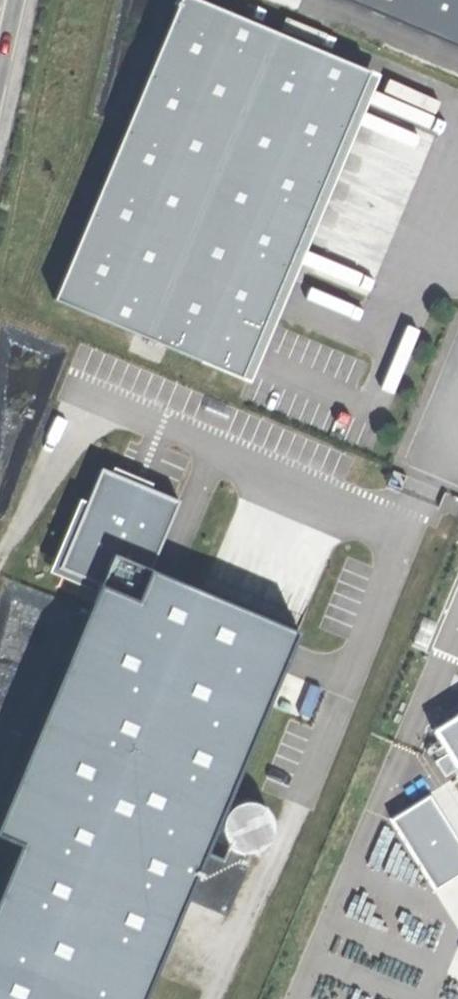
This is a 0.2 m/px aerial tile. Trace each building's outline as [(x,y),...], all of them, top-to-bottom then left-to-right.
[(53,299),(252,381),(287,297),(380,75),(198,0),(178,0),(53,299)] [(457,42),(457,0),(355,0),(457,42)] [(0,891),(0,998),(139,998),(298,627),(169,573),(156,567),(186,496),(177,493),(121,469),(108,463),(64,568),(103,584),(0,825),(0,834),(21,843),(0,891)] [(435,729),(457,766),(457,715),(435,729)] [(431,796),(393,820),(436,888),(457,874),(457,838),(431,796)]
